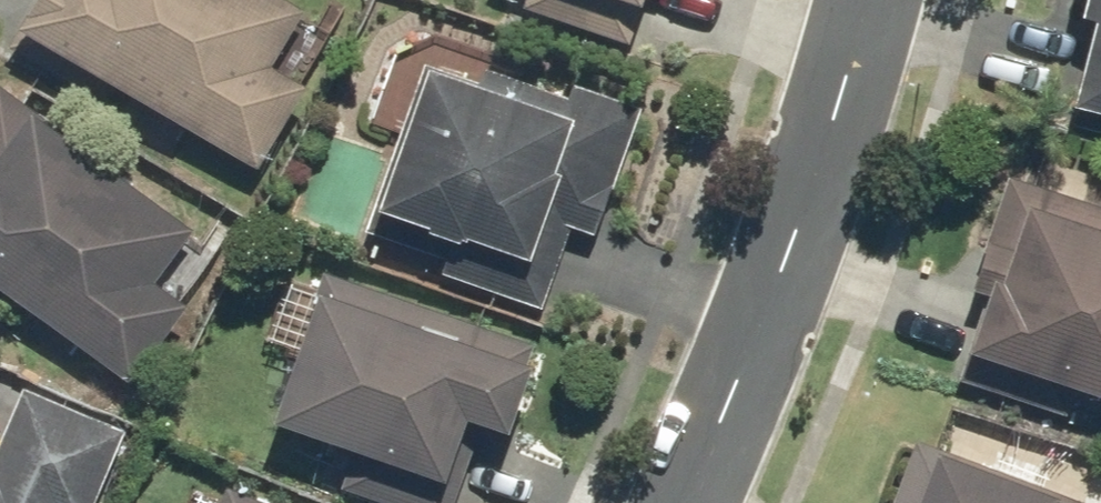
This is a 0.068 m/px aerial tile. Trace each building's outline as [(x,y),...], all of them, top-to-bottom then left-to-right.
[(27,17),(257,159),(307,79),(277,61),(312,4),(306,0),(38,0),(27,17)] [(518,3),(630,44),(646,0),(519,0),(518,3)] [(1087,8),(1100,11),(1079,96),(1100,101),(1100,0),(1089,0),(1087,8)] [(486,74),(428,55),(364,241),(545,302),(572,222),(600,231),(645,100),(579,77),(574,93),(490,64),(486,74)] [(13,287),(134,379),(194,300),(162,275),(201,225),(5,74),(0,80),(0,304),(13,287)] [(1010,169),(973,281),(990,287),(960,376),(1100,423),(1100,199),(1010,169)] [(328,263),(275,418),(358,447),(344,485),(396,502),(460,502),(489,418),(509,424),(540,335),(328,263)] [(132,421),(29,379),(0,450),(0,502),(99,502),(132,421)] [(919,432),(892,502),(1100,502),(1100,501),(919,432)]
